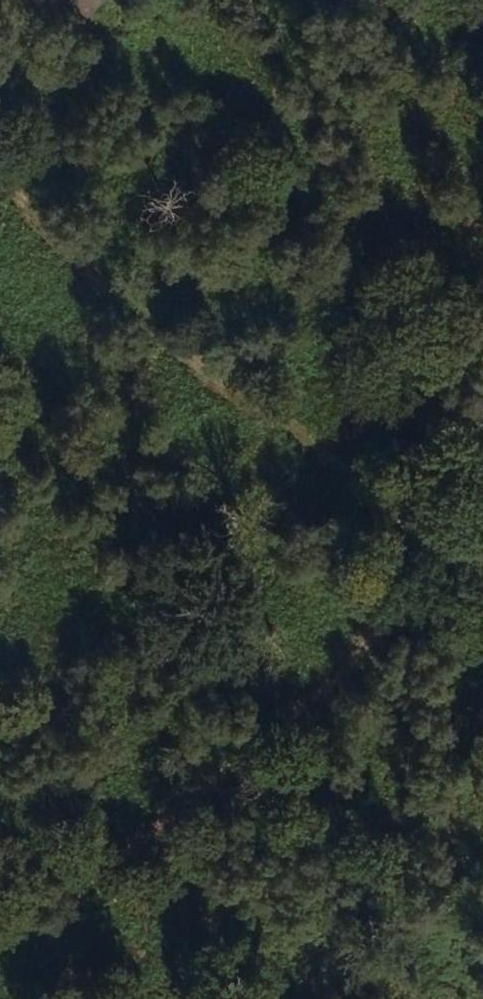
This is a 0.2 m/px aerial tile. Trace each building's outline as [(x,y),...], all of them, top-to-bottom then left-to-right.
[(82,26),(107,0),(55,0),(82,26)]
